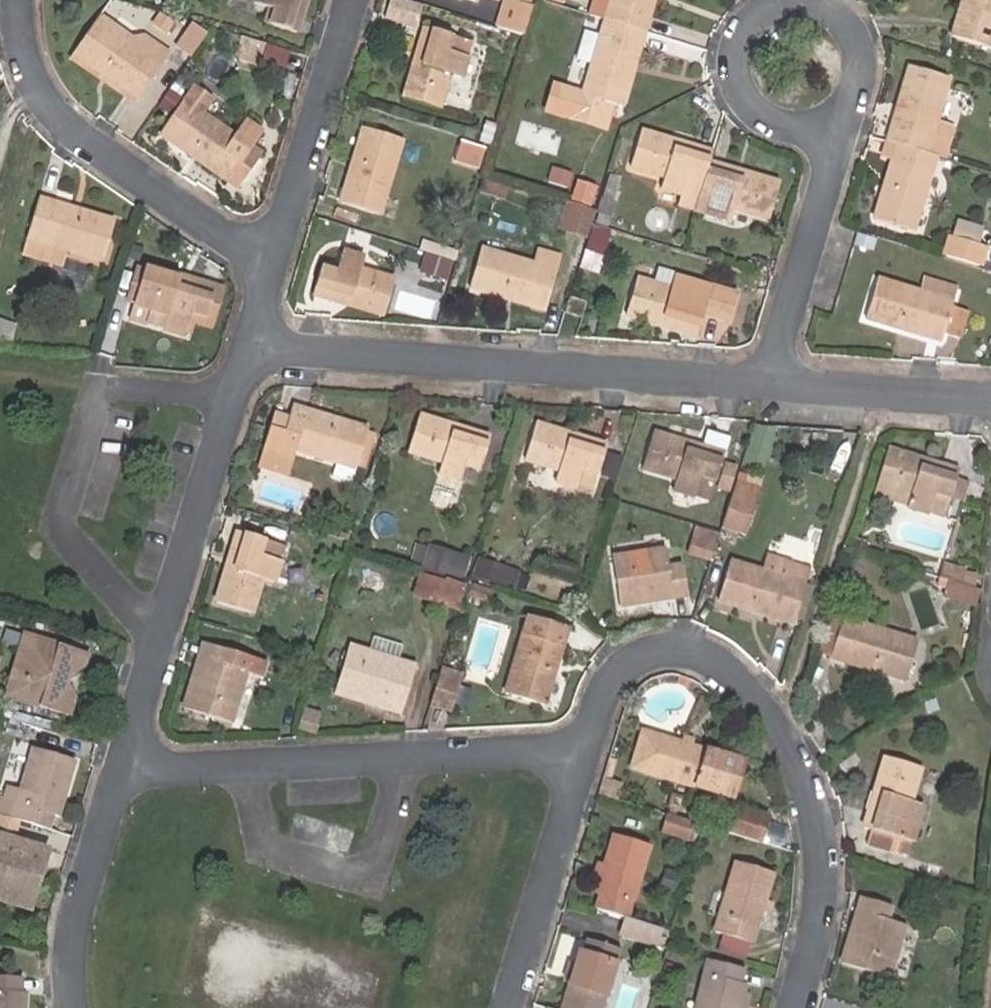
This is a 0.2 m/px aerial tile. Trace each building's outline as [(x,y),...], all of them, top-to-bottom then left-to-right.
[(298,32),(308,0),(256,0),(255,3),(272,9),(268,23),(298,32)] [(423,5),(409,0),(394,0),(387,20),(415,29),(423,5)] [(534,6),(516,0),(509,0),(500,29),(525,37),(534,6)] [(606,21),(646,33),(656,0),(613,0),(606,21)] [(952,38),(990,48),(990,0),(964,0),(952,38)] [(159,10),(151,24),(170,35),(178,20),(159,10)] [(136,98),(159,66),(137,50),(110,30),(113,26),(99,16),(72,53),(136,98)] [(646,33),(606,21),(584,95),(579,94),(573,115),(609,126),(616,106),(623,108),(646,33)] [(137,50),(159,66),(169,52),(144,34),(129,38),(113,26),(110,30),(137,50)] [(177,49),(191,60),(207,37),(193,27),(177,49)] [(447,53),(451,37),(425,30),(405,98),(441,108),(451,75),(463,79),(469,59),(447,53)] [(263,43),(243,37),(236,58),(256,65),(263,43)] [(474,44),(451,37),(447,53),(469,59),(474,44)] [(265,52),(262,66),(286,72),(289,57),(265,52)] [(910,68),(887,143),(897,146),(927,154),(949,80),(910,68)] [(204,113),(214,99),(197,87),(187,101),(204,113)] [(226,181),(250,147),(260,134),(245,123),(236,137),(204,113),(187,101),(163,135),(226,181)] [(492,146),(499,125),(487,122),(480,142),(492,146)] [(530,124),(525,138),(556,148),(561,134),(530,124)] [(342,202),(381,215),(404,141),(364,129),(342,202)] [(710,164),(713,153),(643,132),(632,168),(666,178),(663,189),(683,195),(679,207),(696,212),(701,195),(704,186),(710,164)] [(478,168),(484,148),(460,141),(454,161),(478,168)] [(897,146),(887,143),(883,157),(892,160),(897,146)] [(897,146),(892,160),(875,220),(914,232),(937,157),(927,154),(897,146)] [(262,155),(250,147),(226,181),(238,189),(262,155)] [(780,184),(710,164),(704,186),(701,195),(696,212),(711,216),(731,222),(734,211),(769,221),(780,184)] [(509,183),(484,175),(479,191),(504,199),(509,183)] [(597,212),(593,226),(609,230),(619,196),(617,196),(621,181),(608,177),(597,212)] [(590,205),(596,185),(577,180),(571,199),(590,205)] [(76,253),(103,261),(115,222),(40,200),(28,238),(76,253)] [(593,226),(597,212),(568,202),(560,229),(589,238),(593,226)] [(589,238),(585,251),(605,257),(613,232),(609,230),(593,226),(589,238)] [(76,253),(28,238),(24,254),(72,268),(76,253)] [(950,260),(985,270),(990,251),(956,241),(950,260)] [(545,311),(557,272),(483,249),(472,288),(545,311)] [(600,275),(605,257),(585,251),(580,268),(600,275)] [(366,258),(344,252),(339,273),(323,269),(316,296),(385,317),(396,280),(363,269),(366,258)] [(447,280),(452,262),(424,253),(420,271),(447,280)] [(170,315),(166,328),(187,334),(191,320),(205,325),(215,290),(147,269),(136,305),(170,315)] [(672,290),(639,280),(628,316),(697,337),(703,316),(729,324),(737,298),(711,290),(705,309),(690,305),(696,284),(676,278),(672,290)] [(953,304),(958,288),(924,278),(919,294),(953,304)] [(878,281),(867,320),(941,342),(944,334),(952,307),(953,304),(919,294),(878,281)] [(586,303),(571,298),(566,312),(583,317),(586,303)] [(133,318),(166,328),(170,315),(136,305),(133,318)] [(960,339),(969,312),(952,307),(944,334),(960,339)] [(16,325),(0,319),(0,338),(12,341),(16,325)] [(369,430),(295,407),(292,419),(283,445),(296,449),(357,468),(369,430)] [(296,449),(283,445),(292,419),(277,414),(261,466),(288,474),(296,449)] [(422,417),(411,452),(445,464),(442,474),(461,480),(466,465),(480,470),(490,437),(422,417)] [(539,425),(528,461),(561,472),(559,482),(577,488),(579,486),(592,490),(605,446),(539,425)] [(676,491),(696,496),(701,482),(715,486),(725,455),(656,433),(645,468),(679,480),(676,491)] [(890,451),(880,485),(913,496),(909,507),(944,517),(958,472),(890,451)] [(436,481),(432,505),(456,508),(460,485),(436,481)] [(759,499),(762,489),(738,481),(734,491),(759,499)] [(747,537),(759,499),(734,491),(722,529),(747,537)] [(714,553),(720,536),(698,529),(693,547),(714,553)] [(270,542),(239,533),(218,603),(253,613),(264,579),(276,583),(282,563),(266,557),(270,542)] [(456,557),(432,549),(426,569),(450,576),(456,557)] [(614,557),(622,606),(688,597),(683,566),(669,568),(666,550),(614,557)] [(768,555),(763,571),(786,578),(791,562),(768,555)] [(472,562),(456,557),(450,576),(466,581),(472,562)] [(536,574),(576,586),(581,569),(541,557),(536,574)] [(476,558),(470,577),(513,591),(519,571),(476,558)] [(786,578),(763,571),(733,562),(721,601),(794,624),(810,567),(791,562),(786,578)] [(961,585),(965,571),(946,565),(941,579),(961,585)] [(439,601),(446,578),(423,572),(416,594),(439,601)] [(439,601),(460,608),(467,585),(446,578),(439,601)] [(975,610),(980,591),(961,585),(941,579),(939,586),(954,591),(951,603),(975,610)] [(490,602),(494,591),(475,585),(471,596),(490,602)] [(819,653),(833,657),(845,619),(830,615),(819,653)] [(907,680),(918,641),(845,619),(833,657),(907,680)] [(568,631),(529,620),(507,694),(546,705),(568,631)] [(21,636),(16,653),(22,655),(27,638),(21,636)] [(13,683),(8,699),(66,716),(70,698),(67,688),(58,686),(62,673),(70,676),(79,670),(83,654),(27,638),(22,655),(16,653),(7,682),(13,683)] [(373,649),(403,654),(405,643),(375,638),(373,649)] [(205,645),(186,709),(233,723),(247,675),(262,680),(263,680),(268,664),(235,654),(205,645)] [(396,680),(401,662),(352,647),(338,694),(401,713),(410,684),(396,680)] [(308,667),(310,657),(299,654),(296,664),(308,667)] [(415,667),(401,662),(396,680),(410,684),(415,667)] [(442,667),(432,701),(452,706),(462,672),(442,667)] [(58,686),(67,688),(70,676),(62,673),(58,686)] [(2,698),(8,699),(13,683),(7,682),(2,698)] [(305,706),(299,729),(317,734),(324,712),(305,706)] [(722,795),(734,759),(696,747),(684,743),(642,730),(630,767),(722,795)] [(684,743),(696,747),(699,738),(686,735),(684,743)] [(19,824),(50,832),(54,817),(61,819),(76,761),(34,750),(21,795),(18,806),(3,802),(0,801),(0,819),(19,824)] [(911,841),(923,807),(912,804),(922,769),(885,758),(875,791),(884,794),(878,813),(870,811),(865,826),(874,829),(869,844),(898,853),(902,838),(911,841)] [(619,787),(604,782),(601,794),(603,795),(615,799),(619,787)] [(6,791),(3,802),(18,806),(21,795),(6,791)] [(737,810),(729,834),(756,842),(764,818),(737,810)] [(689,840),(694,823),(669,815),(663,833),(689,840)] [(19,824),(0,819),(0,839),(14,843),(19,824)] [(602,895),(597,909),(628,919),(630,920),(653,847),(613,835),(594,892),(602,895)] [(35,893),(27,890),(33,869),(41,872),(47,852),(14,843),(0,839),(0,903),(29,912),(35,893)] [(773,875),(737,863),(717,931),(753,941),(773,875)] [(27,890),(35,893),(41,872),(33,869),(27,890)] [(843,963),(890,977),(906,926),(888,920),(892,907),(862,898),(843,963)] [(630,920),(628,919),(623,933),(649,941),(653,927),(630,920)] [(663,930),(653,927),(649,941),(658,944),(663,930)] [(622,953),(591,942),(586,955),(580,953),(577,964),(571,983),(563,1007),(603,1007),(622,953)] [(708,961),(696,1007),(739,1007),(744,986),(738,985),(741,969),(708,961)] [(564,981),(571,983),(577,964),(570,962),(564,981)] [(22,995),(18,995),(17,978),(0,978),(0,1007),(22,1007),(22,995)]
